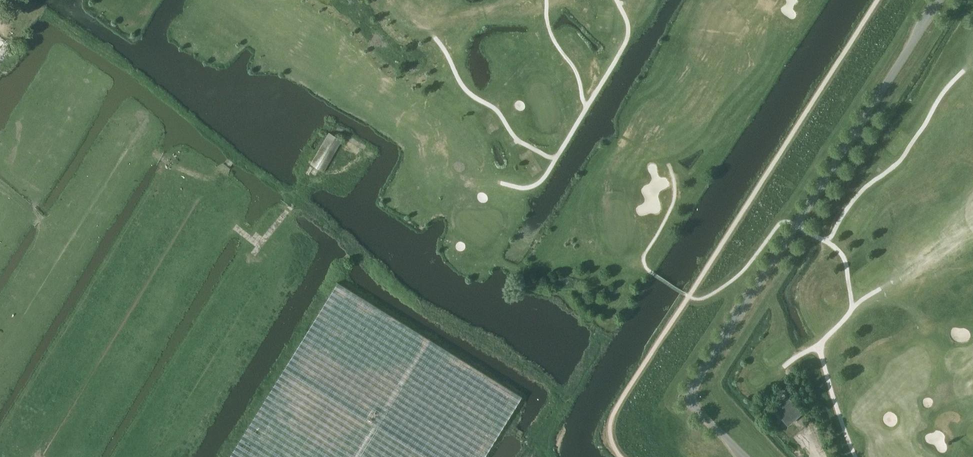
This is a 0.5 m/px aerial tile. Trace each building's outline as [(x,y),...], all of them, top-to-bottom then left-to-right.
[(3,58),(13,43),(10,42),(0,35),(0,63),(3,58)] [(324,172),(342,140),(329,132),(311,164),(324,172)] [(522,397),(338,282),(284,369),(229,456),(485,456),(522,397)] [(787,424),(801,412),(786,395),(774,407),(787,424)]
